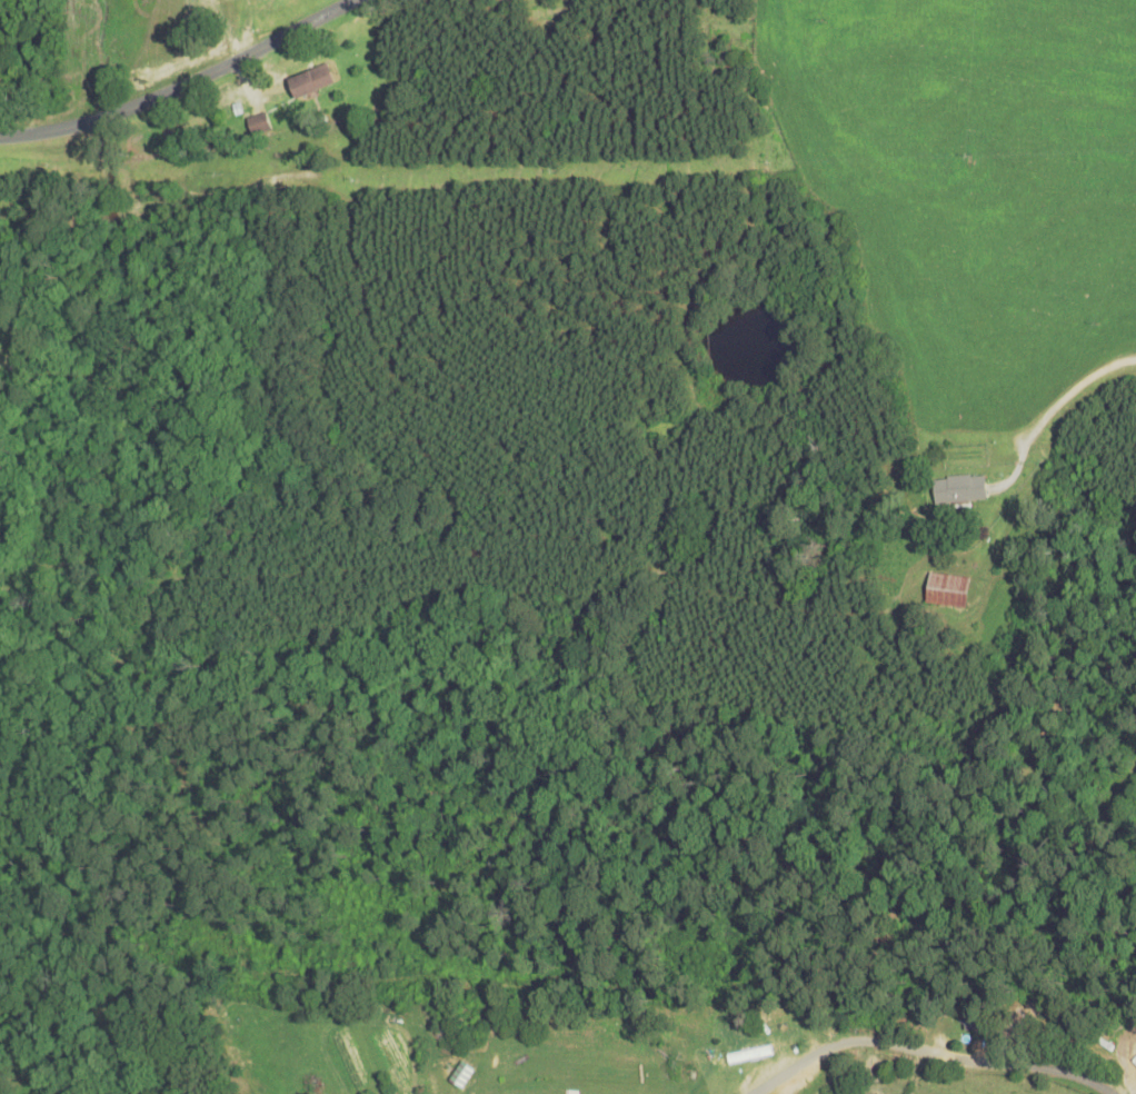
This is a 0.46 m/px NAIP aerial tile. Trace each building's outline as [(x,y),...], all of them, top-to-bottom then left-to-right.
[(289,78),(296,98),(335,85),(328,64),(289,78)] [(251,133),(270,129),(267,114),(248,119),(251,133)] [(936,502),(988,500),(987,476),(935,478),(936,502)] [(967,608),(970,577),(930,573),(927,604),(967,608)]
